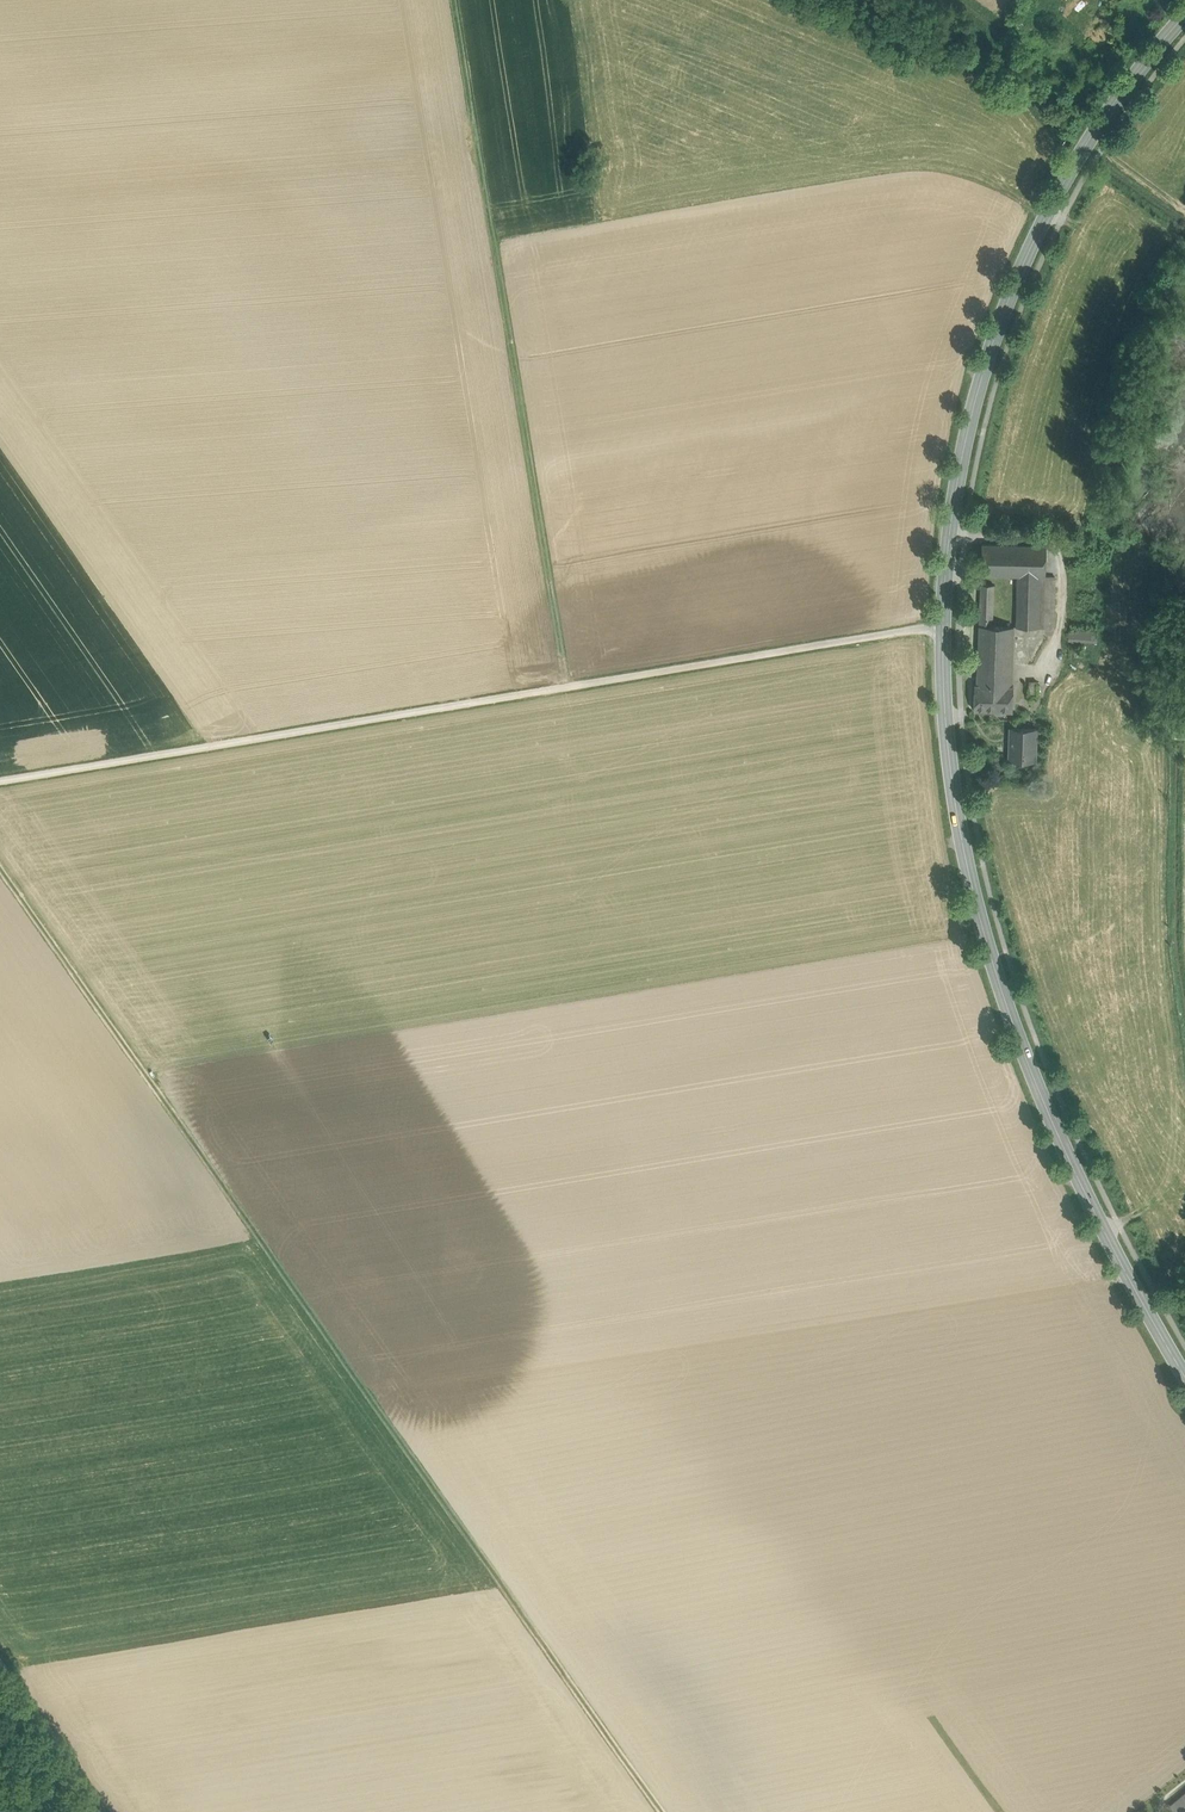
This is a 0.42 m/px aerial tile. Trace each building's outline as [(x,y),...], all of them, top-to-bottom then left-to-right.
[(1046,545),(982,543),(981,574),(1017,575),(1041,575),(1045,575),(1046,545)] [(1041,575),(1017,575),(1016,626),(1039,627),(1041,575)] [(1045,575),(1041,575),(1039,627),(1053,628),(1054,576),(1045,575)] [(994,585),(980,584),(979,625),(993,626),(994,585)] [(993,626),(979,625),(977,676),(1012,678),(1014,627),(993,626)] [(1097,631),(1069,631),(1069,640),(1097,641),(1097,631)] [(1012,678),(977,676),(977,684),(975,684),(974,710),(1012,711),(1013,686),(1012,686),(1012,678)] [(1037,682),(1028,682),(1028,695),(1037,695),(1037,682)] [(1037,732),(1012,730),(1009,761),(1011,761),(1011,757),(1033,759),(1033,763),(1034,763),(1037,732)] [(1170,1806),(1175,1811),(1184,1811),(1184,1794),(1170,1806)]
